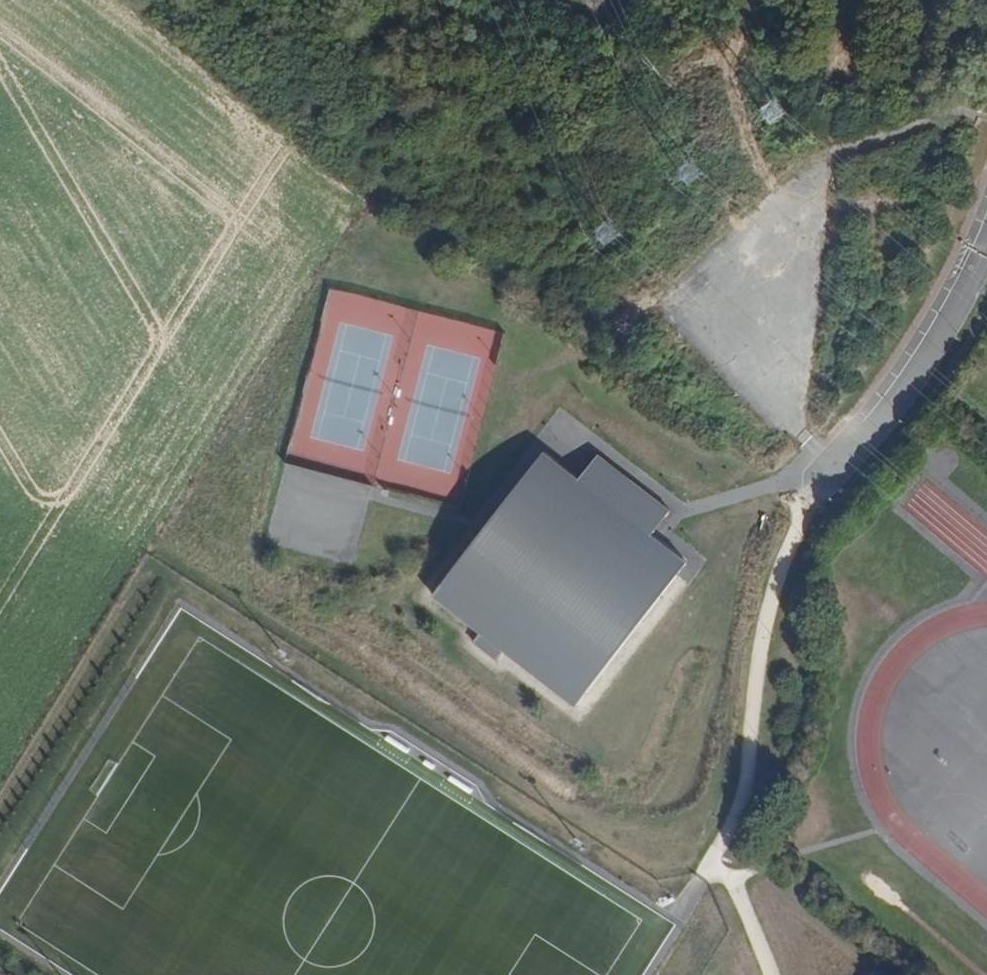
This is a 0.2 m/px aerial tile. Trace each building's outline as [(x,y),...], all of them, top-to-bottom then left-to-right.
[(543,452),(433,595),(481,632),(473,641),(497,660),(505,650),(576,706),(687,562),(652,535),(670,510),(598,455),(579,479),(543,452)]
